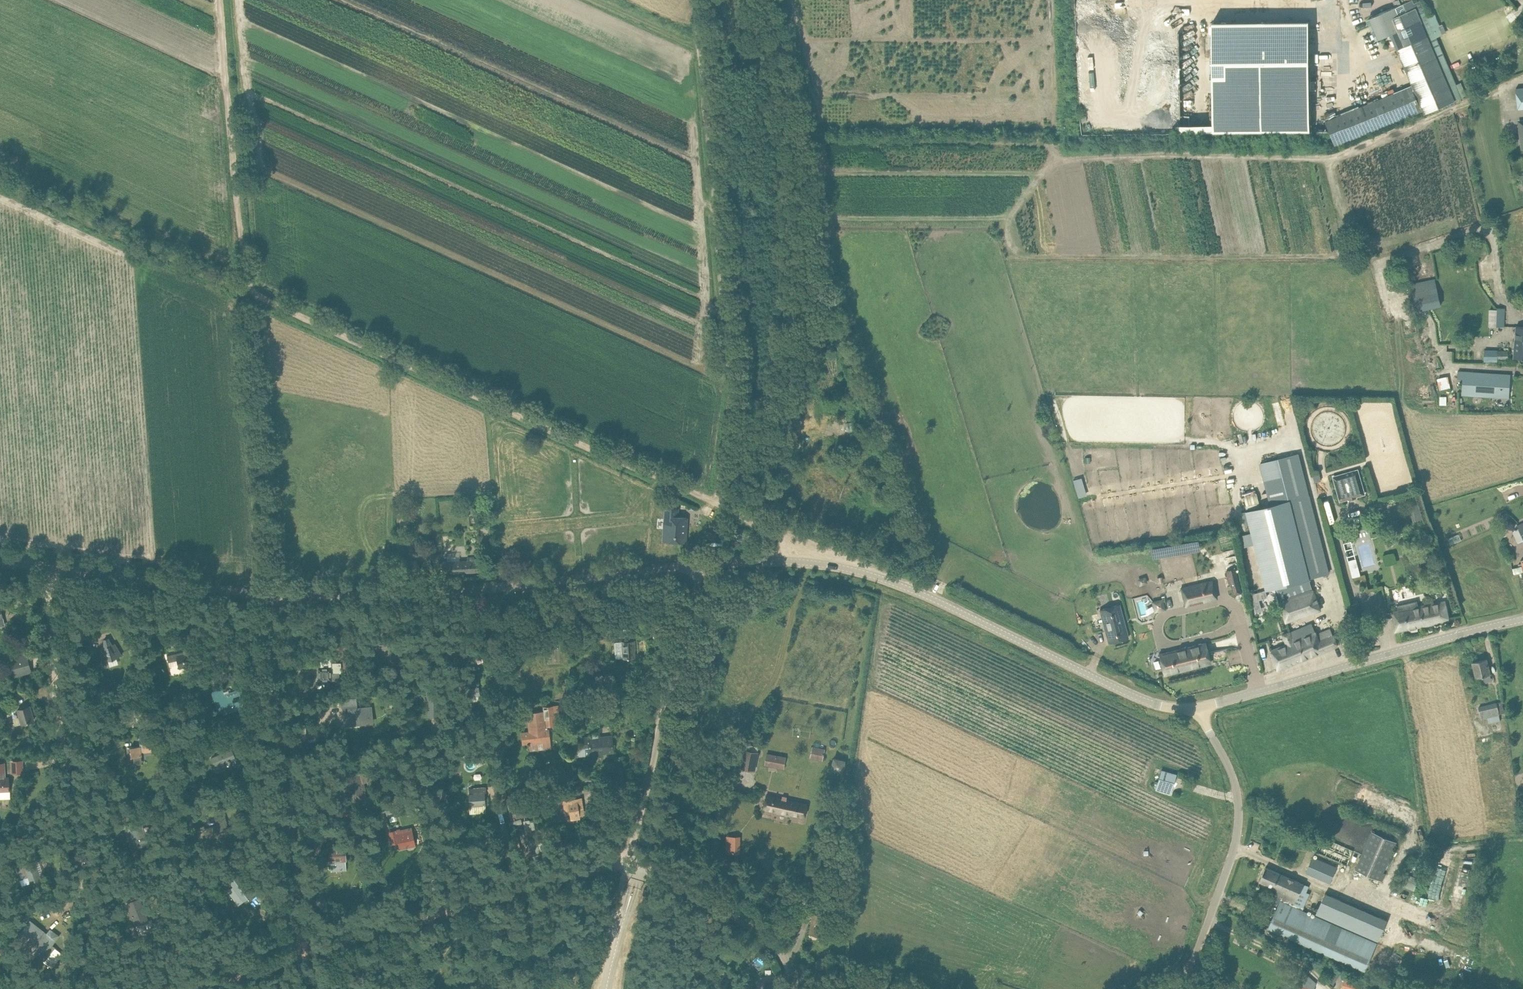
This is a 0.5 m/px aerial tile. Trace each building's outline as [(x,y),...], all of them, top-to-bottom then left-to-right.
[(1413,0),(1409,0),(1403,3),(1369,17),(1378,38),(1391,33),(1413,84),(1325,120),(1335,146),(1423,109),(1425,113),(1461,97),(1435,36),(1442,33),(1437,22),(1431,25),(1420,1),(1415,3),(1413,0)] [(1310,132),(1308,20),(1212,21),(1213,133),(1310,132)] [(1434,278),(1409,283),(1415,311),(1440,306),(1434,278)] [(1497,307),(1496,326),(1502,327),(1504,327),(1505,308),(1497,307)] [(1522,358),(1522,326),(1516,326),(1514,358),(1522,358)] [(1483,350),(1483,361),(1498,361),(1498,359),(1508,359),(1508,350),(1498,350),(1483,350)] [(1458,371),(1457,378),(1463,378),(1462,394),(1509,397),(1511,374),(1501,374),(1464,371),(1458,371)] [(1270,504),(1243,511),(1245,524),(1249,523),(1267,590),(1275,588),(1280,602),(1313,591),(1309,579),(1312,578),(1311,578),(1330,572),(1299,453),(1259,463),(1270,504)] [(1333,476),(1340,501),(1366,494),(1359,468),(1333,476)] [(670,504),(679,506),(681,500),(671,498),(670,504)] [(663,540),(685,542),(686,532),(687,518),(677,517),(677,508),(665,508),(664,530),(663,540)] [(396,540),(397,553),(406,553),(406,540),(396,540)] [(1352,577),(1361,575),(1357,555),(1348,557),(1352,577)] [(440,562),(440,573),(481,571),(481,560),(475,560),(474,557),(467,557),(467,560),(440,562)] [(1231,584),(1233,594),(1241,592),(1235,567),(1225,570),(1229,585),(1231,584)] [(1212,580),(1181,588),(1185,606),(1217,598),(1212,580)] [(1280,602),(1279,602),(1286,622),(1320,610),(1314,590),(1313,591),(1280,602)] [(1164,597),(1152,601),(1155,612),(1168,609),(1164,597)] [(1397,610),(1391,611),(1393,621),(1395,631),(1449,620),(1446,601),(1438,602),(1419,606),(1413,607),(1411,601),(1396,604),(1397,610)] [(1347,606),(1348,609),(1351,619),(1363,616),(1359,602),(1347,606)] [(1119,604),(1100,609),(1109,643),(1128,638),(1119,604)] [(1353,622),(1355,629),(1365,626),(1363,619),(1353,622)] [(1333,635),(1330,628),(1316,634),(1315,632),(1293,641),(1290,632),(1283,634),(1287,644),(1271,650),(1275,660),(1279,669),(1308,657),(1338,645),(1334,635),(1333,635)] [(104,646),(101,646),(102,660),(107,659),(109,664),(117,661),(115,656),(122,654),(115,642),(112,644),(108,637),(104,638),(104,646)] [(629,658),(634,657),(633,640),(623,641),(623,658),(627,658),(629,658)] [(1164,675),(1211,663),(1205,642),(1159,654),(1164,675)] [(177,660),(179,668),(188,666),(186,657),(191,657),(189,649),(166,654),(168,662),(177,660)] [(7,658),(13,677),(33,671),(27,652),(7,658)] [(1473,662),(1475,672),(1478,686),(1485,684),(1483,676),(1490,674),(1489,668),(1487,658),(1473,662)] [(317,666),(317,680),(338,680),(338,673),(331,673),(330,666),(317,666)] [(453,682),(455,693),(465,692),(466,697),(480,695),(478,687),(471,688),(470,679),(453,682)] [(8,698),(18,699),(19,690),(9,689),(8,698)] [(231,692),(224,694),(223,689),(212,693),(218,712),(223,710),(224,713),(244,706),(239,692),(241,691),(241,689),(231,692)] [(356,707),(355,699),(351,699),(352,708),(344,709),(345,719),(371,717),(370,706),(356,707)] [(1501,720),(1496,702),(1479,706),(1482,718),(1488,717),(1489,723),(1501,720)] [(543,706),(544,710),(527,712),(529,732),(522,732),(524,743),(527,743),(527,744),(530,744),(529,743),(549,740),(548,729),(544,729),(543,725),(546,725),(546,726),(555,725),(553,705),(543,706)] [(30,706),(18,709),(22,723),(34,720),(30,706)] [(144,719),(144,709),(131,710),(132,720),(144,719)] [(592,733),(593,735),(580,736),(582,748),(590,747),(590,754),(614,752),(612,735),(599,737),(598,732),(592,733)] [(142,741),(140,742),(140,746),(131,746),(132,757),(142,756),(141,751),(143,751),(143,752),(157,751),(156,739),(142,741)] [(809,757),(822,760),(825,748),(812,745),(809,757)] [(739,768),(755,771),(758,751),(743,748),(739,768)] [(232,749),(211,758),(217,773),(227,768),(225,763),(235,758),(232,749)] [(764,765),(783,768),(785,756),(767,753),(764,765)] [(835,755),(832,768),(844,771),(847,758),(835,755)] [(1157,785),(1172,790),(1176,774),(1162,770),(1157,785)] [(363,782),(372,780),(370,771),(344,776),(350,803),(367,799),(363,782)] [(0,772),(0,792),(10,791),(9,776),(3,777),(3,772),(0,772)] [(474,793),(473,788),(469,789),(471,805),(484,804),(484,793),(474,793)] [(366,798),(367,799),(365,800),(368,808),(382,803),(378,794),(366,798)] [(789,818),(803,821),(807,804),(766,795),(762,812),(777,815),(777,812),(790,815),(789,818)] [(571,812),(572,817),(578,816),(578,813),(582,813),(580,799),(564,801),(565,812),(571,812)] [(402,805),(385,810),(387,816),(404,810),(402,805)] [(374,821),(372,822),(373,828),(382,825),(378,813),(372,816),(374,821)] [(134,823),(124,826),(129,841),(131,850),(149,844),(142,821),(134,823)] [(415,845),(412,832),(405,834),(405,831),(400,832),(399,829),(390,831),(393,843),(399,842),(400,849),(408,847),(408,848),(409,849),(414,848),(415,846),(415,845)] [(1384,872),(1397,842),(1372,831),(1355,869),(1382,881),(1386,873),(1384,872)] [(1311,849),(1348,864),(1354,849),(1317,834),(1311,849)] [(725,852),(739,853),(740,836),(726,836),(725,852)] [(177,846),(167,847),(168,858),(178,858),(177,846)] [(346,869),(345,860),(346,859),(345,846),(329,847),(330,861),(331,861),(332,871),(346,869)] [(1306,873),(1330,883),(1337,867),(1313,857),(1306,873)] [(10,867),(12,875),(17,873),(21,886),(41,879),(42,881),(45,880),(38,859),(19,866),(19,864),(10,867)] [(1269,927),(1366,970),(1378,943),(1302,910),(1310,893),(1307,892),(1309,886),(1266,867),(1260,880),(1274,887),(1271,893),(1272,893),(1269,899),(1279,903),(1269,927)] [(237,868),(224,877),(228,883),(230,882),(243,901),(255,893),(249,883),(247,885),(240,876),(241,875),(237,868)] [(1419,878),(1419,877),(1405,872),(1401,885),(1415,890),(1419,878)] [(169,888),(163,890),(166,897),(168,897),(169,900),(173,898),(169,888)] [(808,904),(815,906),(817,890),(810,889),(808,904)] [(1317,913),(1379,940),(1388,920),(1326,893),(1317,913)] [(837,908),(838,898),(829,897),(828,907),(837,908)] [(128,902),(139,934),(155,928),(152,919),(149,920),(140,898),(128,902)] [(200,919),(214,917),(213,909),(199,910),(200,919)] [(44,931),(36,942),(39,944),(36,948),(33,953),(45,962),(55,948),(51,945),(55,940),(44,931)] [(1365,980),(1346,974),(1341,988),(1362,988),(1365,980)] [(1307,978),(1306,986),(1317,987),(1318,980),(1307,978)]
